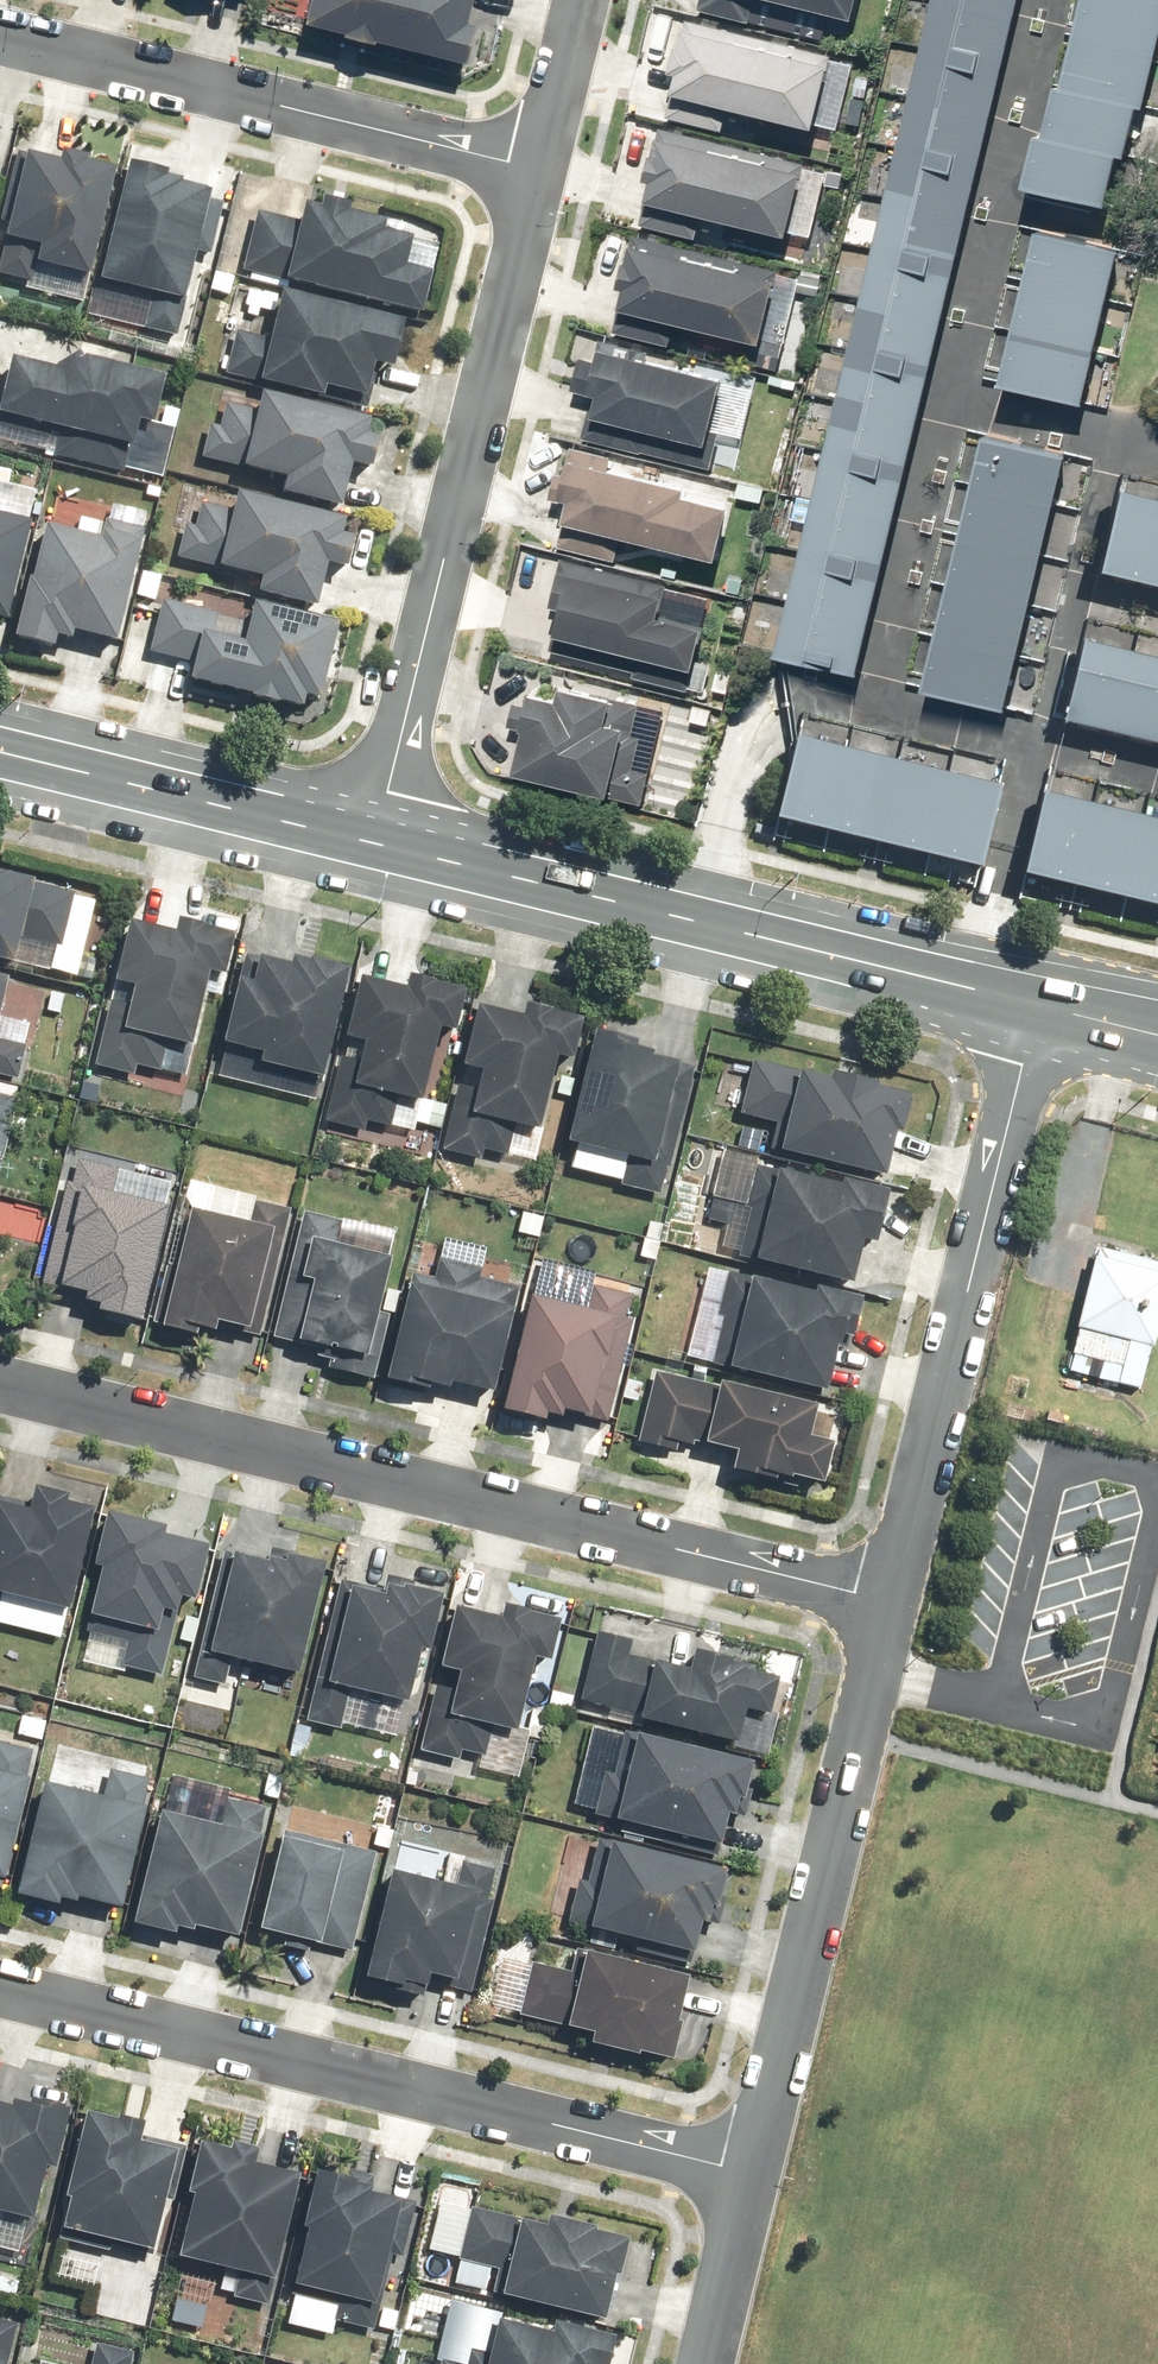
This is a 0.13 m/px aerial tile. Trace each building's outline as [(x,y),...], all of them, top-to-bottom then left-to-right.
[(310,18),(348,28),(347,30),(378,38),(379,35),(469,57),(478,20),(470,18),(475,0),(315,0),(310,18)] [(703,8),(754,20),(759,0),(706,0),(703,8)] [(863,15),(867,0),(800,0),(863,15)] [(1012,18),(936,0),(931,0),(919,50),(999,69),(1012,18)] [(1016,0),(936,0),(1012,18),(1016,0)] [(1157,19),(1157,9),(1120,0),(1081,0),(1071,42),(1148,60),(1157,19)] [(1157,9),(1157,0),(1120,0),(1157,9)] [(837,54),(692,19),(680,68),(684,69),(672,116),(728,129),(734,103),(824,125),(839,61),(835,61),(837,54)] [(1135,111),(1148,60),(1071,42),(1058,92),(1135,111)] [(987,120),(999,69),(919,50),(907,100),(987,120)] [(1118,160),(1131,110),(1058,92),(1049,90),(1037,140),(1118,160)] [(974,171),(987,120),(907,100),(894,151),(974,171)] [(810,161),(665,126),(658,155),(660,156),(656,176),(657,176),(646,223),(701,236),(707,210),(797,232),(812,169),(809,168),(810,161)] [(1100,210),(1113,159),(1037,140),(1029,138),(1016,189),(1100,210)] [(962,221),(974,171),(894,151),(882,202),(962,221)] [(98,276),(123,171),(96,165),(98,159),(71,153),(68,163),(34,155),(34,156),(22,153),(5,222),(15,224),(2,275),(35,283),(40,263),(98,276)] [(137,163),(108,281),(158,293),(149,330),(180,338),(189,301),(192,302),(219,192),(190,185),(191,182),(175,178),(176,173),(137,163)] [(261,213),(247,272),(295,283),(296,282),(430,314),(440,273),(413,267),(420,239),(392,232),(394,222),(357,214),(359,207),(330,200),(328,209),(313,205),(309,224),(261,213)] [(950,272),(962,221),(882,202),(870,253),(950,272)] [(1034,233),(1021,285),(1102,304),(1114,252),(1034,233)] [(784,269),(639,234),(627,284),(630,284),(619,331),(675,344),(681,319),(771,341),(771,339),(788,343),(804,278),(783,273),(784,269)] [(937,323),(950,272),(870,253),(857,304),(937,323)] [(1021,285),(1009,336),(1090,355),(1102,304),(1021,285)] [(241,333),(231,375),(277,387),(278,385),(331,398),(333,389),(374,399),(382,365),(401,370),(413,324),(290,294),(278,342),(241,333)] [(925,374),(937,323),(857,304),(845,354),(925,374)] [(1009,336),(997,388),(1077,407),(1090,355),(1009,336)] [(598,394),(587,437),(646,452),(646,450),(716,468),(722,443),(716,441),(733,376),(652,356),(654,351),(606,339),(601,360),(587,356),(579,389),(598,394)] [(3,412),(0,426),(62,440),(58,456),(128,473),(134,446),(141,448),(148,422),(162,425),(173,377),(88,357),(86,354),(62,368),(20,358),(6,413),(3,412)] [(912,425),(925,374),(845,354),(832,405),(912,425)] [(215,425),(206,459),(252,470),(252,468),(295,478),(291,494),(350,508),(360,465),(380,470),(387,439),(375,436),(378,421),(271,395),(266,413),(231,404),(225,428),(215,425)] [(900,475),(912,425),(832,405),(820,456),(900,475)] [(1045,509),(1057,458),(978,440),(966,491),(1045,509)] [(575,502),(564,546),(620,560),(627,532),(725,557),(739,505),(693,494),(695,487),(614,466),(617,457),(577,447),(570,473),(563,472),(557,498),(575,502)] [(888,526),(900,475),(820,456),(808,507),(888,526)] [(1033,561),(1045,509),(966,491),(954,542),(1033,561)] [(1155,586),(1157,575),(1157,499),(1122,491),(1103,574),(1155,586)] [(190,526),(182,559),(227,570),(228,568),(270,578),(266,595),(325,609),(335,565),(355,570),(362,539),(350,536),(353,521),(246,495),(241,513),(206,505),(200,528),(190,526)] [(13,620),(39,524),(3,514),(5,505),(0,504),(0,617),(13,620)] [(875,577),(888,526),(808,507),(795,558),(875,577)] [(125,642),(150,542),(147,541),(149,531),(110,521),(106,539),(55,526),(42,580),(39,579),(24,639),(62,648),(65,637),(80,641),(82,632),(125,642)] [(1021,612),(1033,561),(954,542),(942,593),(1021,612)] [(863,628),(875,577),(795,558),(783,608),(863,628)] [(566,604),(554,649),(639,670),(638,676),(693,690),(694,686),(709,690),(716,663),(704,660),(713,626),(667,614),(673,594),(669,593),(671,584),(572,559),(561,603),(566,604)] [(1009,663),(1021,612),(942,593),(930,644),(1009,663)] [(202,665),(198,681),(261,696),(260,698),(286,705),(287,702),(311,708),(314,697),(329,700),(347,625),(262,604),(253,643),(219,635),(224,615),(167,601),(154,653),(202,665)] [(850,678),(863,628),(783,608),(770,659),(850,678)] [(1066,721),(1118,733),(1137,653),(1086,641),(1066,721)] [(997,714),(1009,663),(930,644),(918,696),(997,714)] [(1157,743),(1157,658),(1137,653),(1118,733),(1157,743)] [(641,715),(536,691),(533,704),(519,701),(514,725),(532,729),(523,769),(616,791),(615,795),(646,802),(654,770),(638,766),(646,735),(637,733),(641,715)] [(851,747),(800,735),(779,818),(830,830),(851,747)] [(902,760),(851,747),(830,830),(881,843),(902,760)] [(953,773),(902,760),(881,843),(932,855),(953,773)] [(1004,785),(953,773),(932,855),(983,868),(1004,785)] [(1102,805),(1051,792),(1031,873),(1082,886),(1102,805)] [(1152,817),(1102,805),(1082,886),(1132,898),(1152,817)] [(1152,817),(1132,898),(1157,905),(1157,818),(1152,817)] [(0,865),(0,954),(20,959),(25,936),(66,946),(79,890),(40,880),(42,875),(0,865)] [(230,972),(241,928),(183,915),(180,927),(135,917),(121,975),(140,980),(134,1003),(115,998),(99,1065),(138,1074),(140,1064),(162,1070),(170,1037),(197,1044),(215,969),(230,972)] [(329,1074),(354,962),(315,954),(315,956),(298,952),(297,958),(264,951),(263,954),(249,951),(229,1041),(267,1049),(265,1059),(329,1074)] [(15,974),(0,970),(0,1032),(15,974)] [(461,1027),(471,983),(415,970),(412,984),(367,973),(348,1056),(345,1055),(330,1121),(368,1130),(370,1121),(394,1126),(402,1093),(428,1099),(445,1023),(461,1027)] [(578,1055),(588,1011),(531,999),(528,1012),(483,1001),(464,1084),(461,1084),(446,1149),(484,1158),(486,1149),(511,1154),(518,1121),(544,1127),(562,1051),(578,1055)] [(623,1031),(602,1026),(574,1137),(632,1151),(624,1183),(665,1193),(697,1065),(683,1061),(684,1058),(658,1052),(659,1047),(642,1043),(643,1036),(623,1031)] [(21,1079),(30,1043),(0,1035),(0,1073),(21,1079)] [(804,1070),(757,1059),(745,1112),(780,1120),(774,1146),(890,1174),(901,1126),(908,1128),(917,1091),(883,1083),(884,1078),(837,1067),(836,1074),(805,1067),(804,1070)] [(147,1317),(173,1202),(117,1189),(118,1186),(121,1187),(124,1174),(120,1173),(121,1167),(80,1157),(75,1180),(69,1178),(45,1282),(65,1287),(65,1284),(90,1289),(89,1297),(104,1301),(103,1307),(147,1317)] [(885,1225),(894,1185),(848,1174),(847,1181),(781,1166),(780,1169),(760,1164),(750,1207),(754,1208),(743,1254),(858,1280),(868,1236),(881,1239),(885,1225)] [(264,1335),(293,1206),(258,1198),(254,1218),(195,1205),(181,1266),(169,1264),(156,1322),(203,1332),(204,1324),(220,1328),(222,1317),(253,1324),(251,1332),(264,1335)] [(346,1218),(308,1209),(278,1337),(303,1343),(304,1338),(338,1346),(333,1368),(378,1378),(394,1313),(384,1311),(397,1253),(341,1240),(346,1218)] [(1098,1243),(1089,1280),(1069,1369),(1144,1386),(1154,1342),(1157,1343),(1157,1340),(1157,1257),(1098,1243)] [(499,1388),(521,1284),(482,1276),(485,1265),(443,1256),(439,1275),(417,1270),(394,1376),(455,1389),(457,1379),(499,1388)] [(859,1334),(868,1294),(819,1283),(818,1287),(731,1267),(720,1314),(725,1316),(714,1361),(833,1389),(843,1343),(847,1344),(849,1332),(859,1334)] [(533,1290),(508,1407),(550,1416),(551,1410),(568,1414),(569,1407),(594,1413),(592,1422),(611,1426),(634,1318),(630,1317),(635,1291),(595,1283),(590,1303),(533,1290)] [(723,1383),(658,1368),(641,1442),(679,1451),(681,1442),(697,1446),(698,1441),(709,1444),(710,1441),(741,1448),(737,1467),(795,1480),(797,1473),(830,1481),(840,1437),(816,1432),(823,1400),(724,1377),(723,1383)] [(1036,1404),(1013,1399),(1010,1414),(1036,1419),(1038,1411),(1035,1411),(1036,1404)] [(99,1504),(72,1497),(74,1489),(40,1481),(35,1501),(0,1493),(0,1614),(6,1590),(75,1607),(99,1504)] [(171,1521),(112,1507),(99,1562),(106,1564),(94,1612),(134,1621),(124,1664),(166,1674),(185,1593),(201,1597),(214,1541),(169,1530),(171,1521)] [(302,1671),(330,1558),(274,1544),(271,1556),(230,1546),(197,1678),(229,1686),(236,1655),(302,1671)] [(434,1648),(449,1589),(418,1581),(419,1580),(390,1573),(386,1588),(345,1577),(309,1720),(344,1728),(354,1685),(413,1699),(426,1646),(434,1648)] [(555,1658),(566,1614),(509,1600),(505,1613),(461,1602),(424,1750),(462,1759),(464,1749),(487,1755),(495,1723),(522,1729),(541,1655),(555,1658)] [(776,1711),(784,1673),(758,1667),(759,1662),(737,1658),(738,1654),(700,1646),(696,1665),(659,1657),(658,1658),(632,1653),(636,1637),(599,1629),(584,1700),(644,1713),(643,1718),(744,1739),(751,1706),(776,1711)] [(750,1796),(759,1757),(628,1726),(618,1772),(607,1770),(597,1815),(620,1820),(620,1817),(726,1841),(733,1810),(740,1811),(744,1794),(750,1796)] [(37,1747),(0,1739),(0,1873),(11,1876),(33,1775),(31,1775),(37,1747)] [(107,1791),(48,1778),(23,1893),(65,1902),(66,1895),(83,1899),(84,1894),(127,1904),(149,1803),(147,1802),(153,1776),(112,1767),(107,1791)] [(225,1820),(167,1807),(142,1921),(182,1930),(183,1924),(200,1928),(200,1924),(244,1934),(267,1832),(264,1831),(270,1805),(230,1796),(225,1820)] [(380,1851),(289,1828),(264,1926),(324,1940),(324,1943),(356,1950),(380,1851)] [(722,1903),(731,1864),(602,1834),(591,1879),(582,1877),(572,1923),(594,1928),(595,1925),(700,1949),(707,1917),(714,1919),(718,1902),(722,1903)] [(491,1898),(498,1866),(466,1859),(461,1881),(397,1867),(372,1976),(407,1984),(406,1989),(427,1994),(430,1984),(432,1984),(435,1971),(461,1977),(459,1987),(474,1991),(496,1899),(491,1898)] [(645,2048),(677,2055),(686,2017),(683,2016),(694,1969),(590,1946),(590,1949),(579,1946),(574,1969),(535,1960),(522,2014),(572,2025),(572,2023),(597,2029),(594,2041),(644,2052),(645,2048)] [(39,2216),(52,2163),(60,2165),(75,2103),(35,2094),(34,2099),(18,2095),(17,2101),(0,2097),(0,2207),(39,2216)] [(76,2194),(68,2225),(160,2247),(171,2199),(176,2200),(190,2143),(146,2133),(150,2117),(122,2110),(121,2113),(92,2106),(71,2193),(76,2194)] [(272,2304),(305,2169),(259,2158),(263,2142),(238,2136),(236,2143),(206,2136),(193,2189),(199,2190),(184,2253),(242,2267),(236,2295),(272,2304)] [(313,2225),(299,2281),(383,2301),(395,2253),(405,2255),(418,2200),(406,2197),(407,2195),(376,2187),(377,2182),(376,2182),(378,2172),(351,2166),(350,2172),(322,2165),(308,2224),(313,2225)] [(625,2273),(634,2233),(601,2226),(602,2221),(553,2210),(551,2220),(524,2214),(524,2216),(473,2204),(461,2259),(500,2267),(494,2290),(611,2316),(621,2272),(625,2273)] [(620,2331),(558,2316),(556,2326),(502,2314),(493,2350),(472,2345),(468,2361),(445,2356),(443,2363),(613,2363),(620,2331)] [(19,2321),(0,2317),(0,2363),(8,2363),(19,2321)] [(137,2349),(100,2340),(94,2363),(133,2363),(137,2349)]
